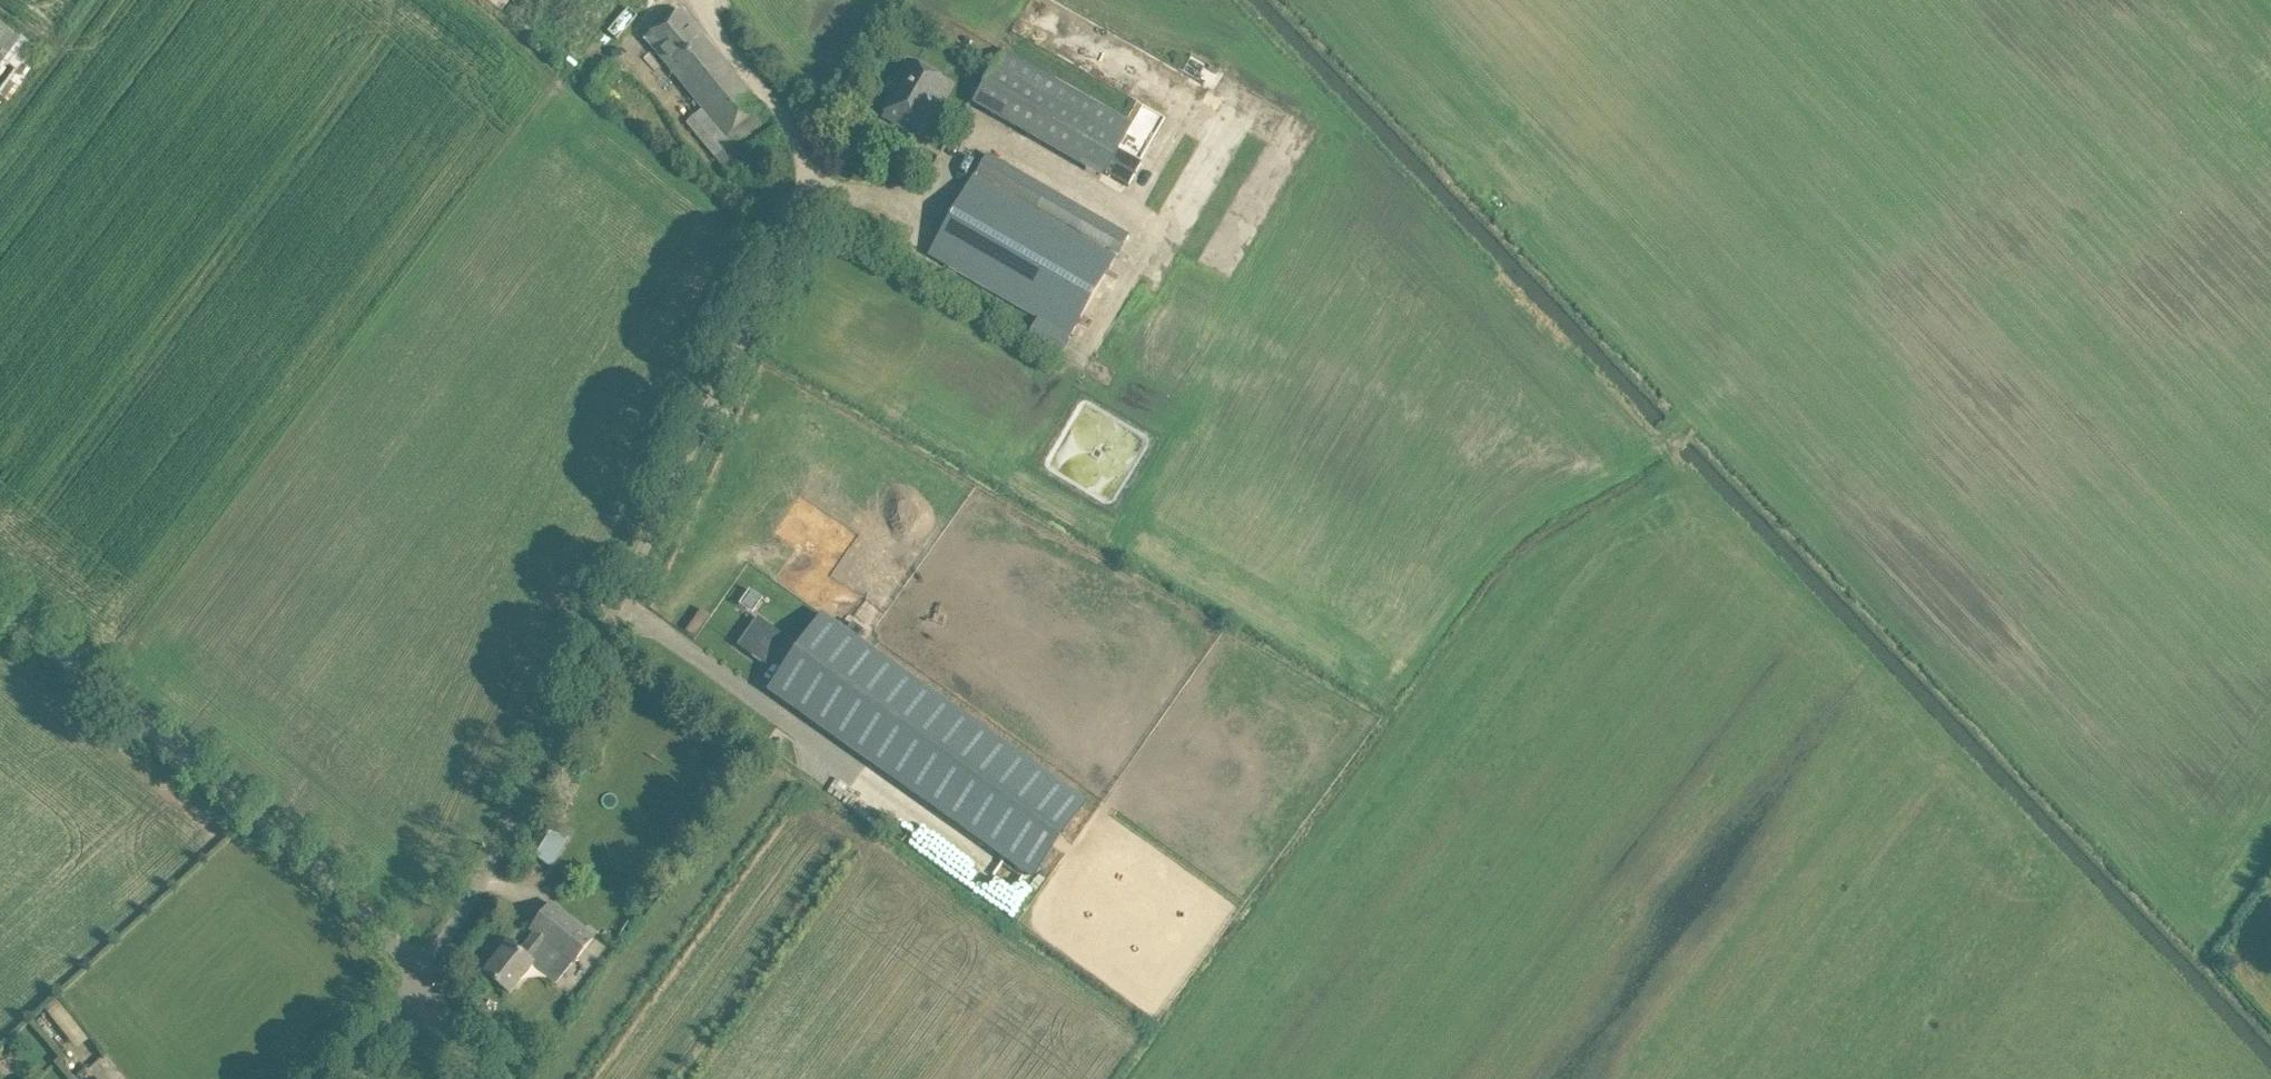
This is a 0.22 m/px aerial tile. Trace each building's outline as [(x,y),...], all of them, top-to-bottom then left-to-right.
[(682,12),(665,26),(647,39),(704,108),(687,122),(716,157),(731,174),(748,160),(744,156),(777,128),(682,12)] [(20,41),(0,25),(0,66),(20,41)] [(1004,51),(976,99),(1105,173),(1107,169),(1121,146),(1133,125),(1004,51)] [(887,117),(912,132),(917,125),(923,129),(949,84),(910,62),(899,81),(911,88),(903,101),(898,97),(887,117)] [(1121,146),(1107,169),(1131,182),(1144,158),(1121,146)] [(987,155),(929,255),(1038,317),(1027,343),(1058,358),(1130,235),(987,155)] [(822,614),(767,691),(872,765),(927,687),(822,614)] [(758,619),(739,647),(771,668),(789,640),(758,619)] [(539,826),(523,853),(550,869),(566,842),(564,841),(539,826)] [(510,946),(486,976),(510,995),(533,965),(545,975),(562,953),(574,962),(594,938),(552,905),(533,930),(536,933),(520,954),(510,946)]
